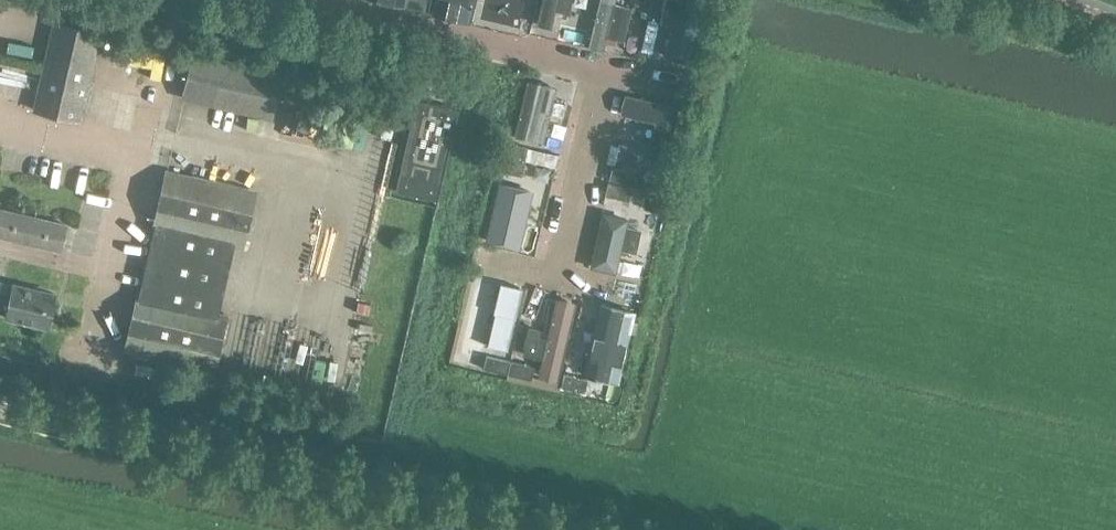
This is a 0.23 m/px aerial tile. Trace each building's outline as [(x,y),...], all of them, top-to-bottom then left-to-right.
[(406,6),(429,11),(432,0),(408,0),(406,6)] [(484,0),(435,0),(433,9),(479,20),(484,0)] [(582,0),(542,0),(534,34),(572,44),(582,0)] [(650,2),(642,0),(614,0),(602,49),(637,57),(650,2)] [(692,9),(656,1),(643,58),(678,66),(692,9)] [(98,32),(81,28),(77,27),(79,20),(53,14),(52,21),(56,22),(52,38),(36,108),(79,117),(98,32)] [(271,115),(281,74),(193,54),(184,95),(271,115)] [(516,123),(512,135),(545,143),(558,90),(529,84),(520,124),(516,123)] [(438,200),(459,109),(416,99),(395,190),(438,200)] [(636,99),(622,160),(660,169),(675,108),(636,99)] [(525,160),(528,147),(505,142),(502,155),(525,160)] [(530,159),(560,163),(562,149),(531,145),(530,159)] [(525,163),(501,157),(498,170),(522,176),(525,163)] [(612,167),(609,180),(632,185),(633,184),(635,172),(612,167)] [(498,176),(484,240),(523,249),(538,186),(498,176)] [(254,198),(165,177),(155,219),(157,220),(153,237),(139,302),(137,301),(127,344),(215,364),(225,321),(185,312),(203,230),(244,240),(254,198)] [(632,188),(608,182),(605,195),(629,201),(632,188)] [(632,206),(612,202),(596,272),(640,282),(656,213),(632,206)] [(0,214),(0,235),(61,249),(66,224),(1,209),(0,214)] [(1,281),(0,288),(0,295),(11,297),(7,315),(48,325),(56,294),(1,281)] [(510,293),(477,285),(465,338),(483,343),(498,346),(510,293)] [(562,355),(574,305),(538,297),(524,355),(560,363),(562,355)] [(635,313),(601,305),(589,359),(604,363),(622,367),(635,313)] [(507,374),(510,361),(486,355),(483,367),(483,368),(507,374)] [(535,366),(510,361),(507,374),(532,379),(535,366)] [(561,386),(585,392),(588,379),(564,373),(561,386)]
